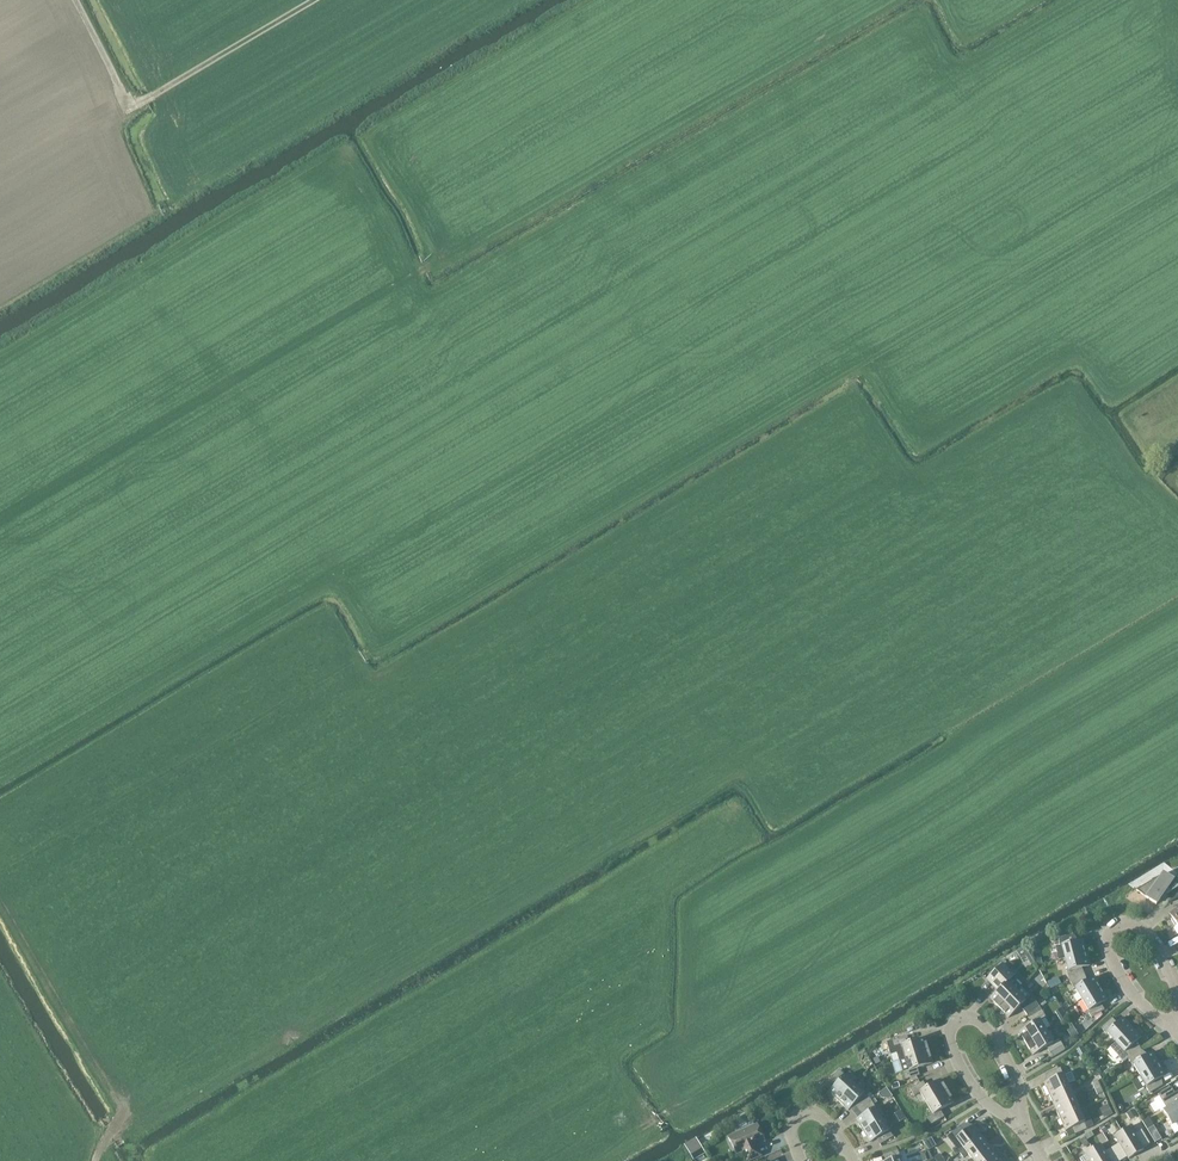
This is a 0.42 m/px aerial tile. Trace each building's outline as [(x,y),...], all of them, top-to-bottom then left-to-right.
[(1175,877),(1172,880),(1163,874),(1136,890),(1156,905),(1164,894),(1166,895),(1170,902),(1177,897),(1177,880),(1175,877)] [(1169,914),(1171,918),(1170,919),(1175,926),(1177,924),(1177,909),(1169,914)] [(1058,939),(1060,946),(1055,948),(1059,960),(1064,959),(1086,953),(1083,940),(1075,942),(1073,935),(1058,939)] [(1025,947),(1016,952),(1020,958),(1021,960),(1026,957),(1029,955),(1028,953),(1025,947)] [(1089,966),(1086,953),(1064,959),(1068,971),(1067,971),(1069,981),(1084,975),(1081,968),(1089,966)] [(1002,964),(990,976),(1001,988),(997,991),(990,999),(999,1008),(1021,987),(1015,981),(1017,979),(1002,964)] [(1075,989),(1082,1000),(1101,988),(1094,977),(1087,981),(1084,975),(1069,981),(1074,989),(1075,989)] [(1030,996),(1021,987),(999,1008),(1008,1018),(1019,1007),(1024,1012),(1035,1002),(1030,996)] [(1108,1000),(1101,988),(1082,1000),(1088,1011),(1091,1018),(1104,1010),(1101,1004),(1108,1000)] [(1076,999),(1070,1001),(1073,1013),(1079,1011),(1076,999)] [(1032,1024),(1019,1033),(1026,1044),(1046,1032),(1052,1028),(1046,1017),(1041,1010),(1029,1018),(1032,1024)] [(1107,1033),(1115,1043),(1132,1028),(1123,1018),(1117,1023),(1112,1018),(1101,1028),(1106,1034),(1107,1033)] [(1046,1032),(1026,1044),(1032,1055),(1046,1047),(1050,1053),(1063,1046),(1058,1039),(1052,1028),(1046,1032)] [(1141,1038),(1132,1028),(1115,1043),(1124,1052),(1119,1057),(1123,1062),(1128,1059),(1140,1049),(1135,1043),(1141,1038)] [(897,1053),(899,1060),(928,1051),(924,1038),(909,1043),(907,1036),(887,1042),(891,1055),(897,1053)] [(876,1049),(871,1051),(874,1058),(884,1055),(878,1039),(873,1041),(876,1049)] [(1145,1057),(1140,1049),(1128,1059),(1132,1065),(1132,1064),(1139,1075),(1159,1064),(1152,1052),(1145,1057)] [(928,1051),(899,1060),(905,1080),(919,1075),(917,1068),(932,1064),(928,1051)] [(1159,1079),(1166,1075),(1164,1072),(1167,1070),(1162,1062),(1159,1064),(1139,1075),(1146,1086),(1146,1087),(1149,1093),(1162,1085),(1159,1079)] [(1043,1083),(1049,1095),(1069,1086),(1076,1083),(1071,1071),(1063,1074),(1060,1068),(1046,1074),(1049,1081),(1043,1083)] [(829,1093),(838,1102),(853,1085),(844,1076),(839,1071),(829,1082),(834,1087),(829,1093)] [(920,1093),(926,1103),(947,1091),(940,1080),(927,1088),(923,1082),(910,1089),(914,1096),(920,1093)] [(1092,1083),(1094,1089),(1100,1086),(1097,1080),(1092,1083)] [(863,1094),(853,1085),(838,1102),(848,1111),(854,1105),(858,1110),(871,1100),(864,1093),(863,1094)] [(1074,1098),(1069,1086),(1049,1095),(1054,1107),(1074,1098)] [(1103,1092),(1100,1086),(1094,1089),(1097,1095),(1103,1092)] [(1154,1099),(1161,1111),(1163,1110),(1167,1118),(1177,1111),(1177,1091),(1174,1093),(1171,1087),(1158,1094),(1159,1096),(1154,1099)] [(954,1102),(947,1091),(926,1103),(933,1114),(927,1118),(931,1125),(944,1117),(940,1111),(954,1102)] [(1060,1119),(1079,1110),(1074,1098),(1054,1107),(1060,1119)] [(876,1108),(871,1100),(858,1110),(863,1116),(856,1120),(862,1131),(882,1120),(875,1109),(876,1108)] [(1079,1110),(1060,1119),(1065,1131),(1071,1128),(1074,1135),(1088,1129),(1087,1128),(1093,1125),(1085,1108),(1080,1111),(1079,1110)] [(1118,1117),(1127,1114),(1126,1108),(1117,1110),(1118,1117)] [(834,1123),(841,1113),(836,1109),(828,1119),(834,1123)] [(1167,1118),(1172,1125),(1175,1123),(1177,1128),(1177,1111),(1167,1118)] [(888,1131),(882,1120),(862,1131),(869,1143),(876,1139),(880,1145),(893,1137),(889,1131),(888,1131)] [(964,1123),(952,1133),(947,1137),(955,1148),(952,1150),(956,1155),(959,1153),(964,1149),(981,1136),(973,1125),(968,1129),(964,1123)] [(761,1156),(756,1145),(765,1141),(757,1125),(729,1138),(736,1154),(743,1151),(747,1160),(749,1160),(761,1156)] [(1155,1143),(1161,1139),(1162,1141),(1165,1139),(1161,1132),(1158,1134),(1153,1126),(1147,1130),(1155,1143)] [(1129,1127),(1122,1131),(1136,1154),(1143,1150),(1142,1148),(1150,1144),(1141,1129),(1134,1134),(1129,1127)] [(1122,1131),(1114,1136),(1119,1143),(1112,1147),(1120,1160),(1121,1160),(1127,1157),(1128,1159),(1136,1154),(1122,1131)] [(981,1136),(964,1149),(959,1153),(963,1158),(968,1154),(972,1159),(989,1146),(981,1136)] [(1092,1149),(1100,1160),(1120,1160),(1112,1147),(1104,1152),(1100,1144),(1092,1149)] [(972,1159),(970,1160),(991,1160),(997,1156),(989,1146),(972,1159)] [(1092,1149),(1085,1153),(1086,1155),(1080,1158),(1081,1160),(1100,1160),(1092,1149)] [(899,1158),(900,1157),(898,1150),(883,1155),(885,1160),(900,1160),(899,1158)]
